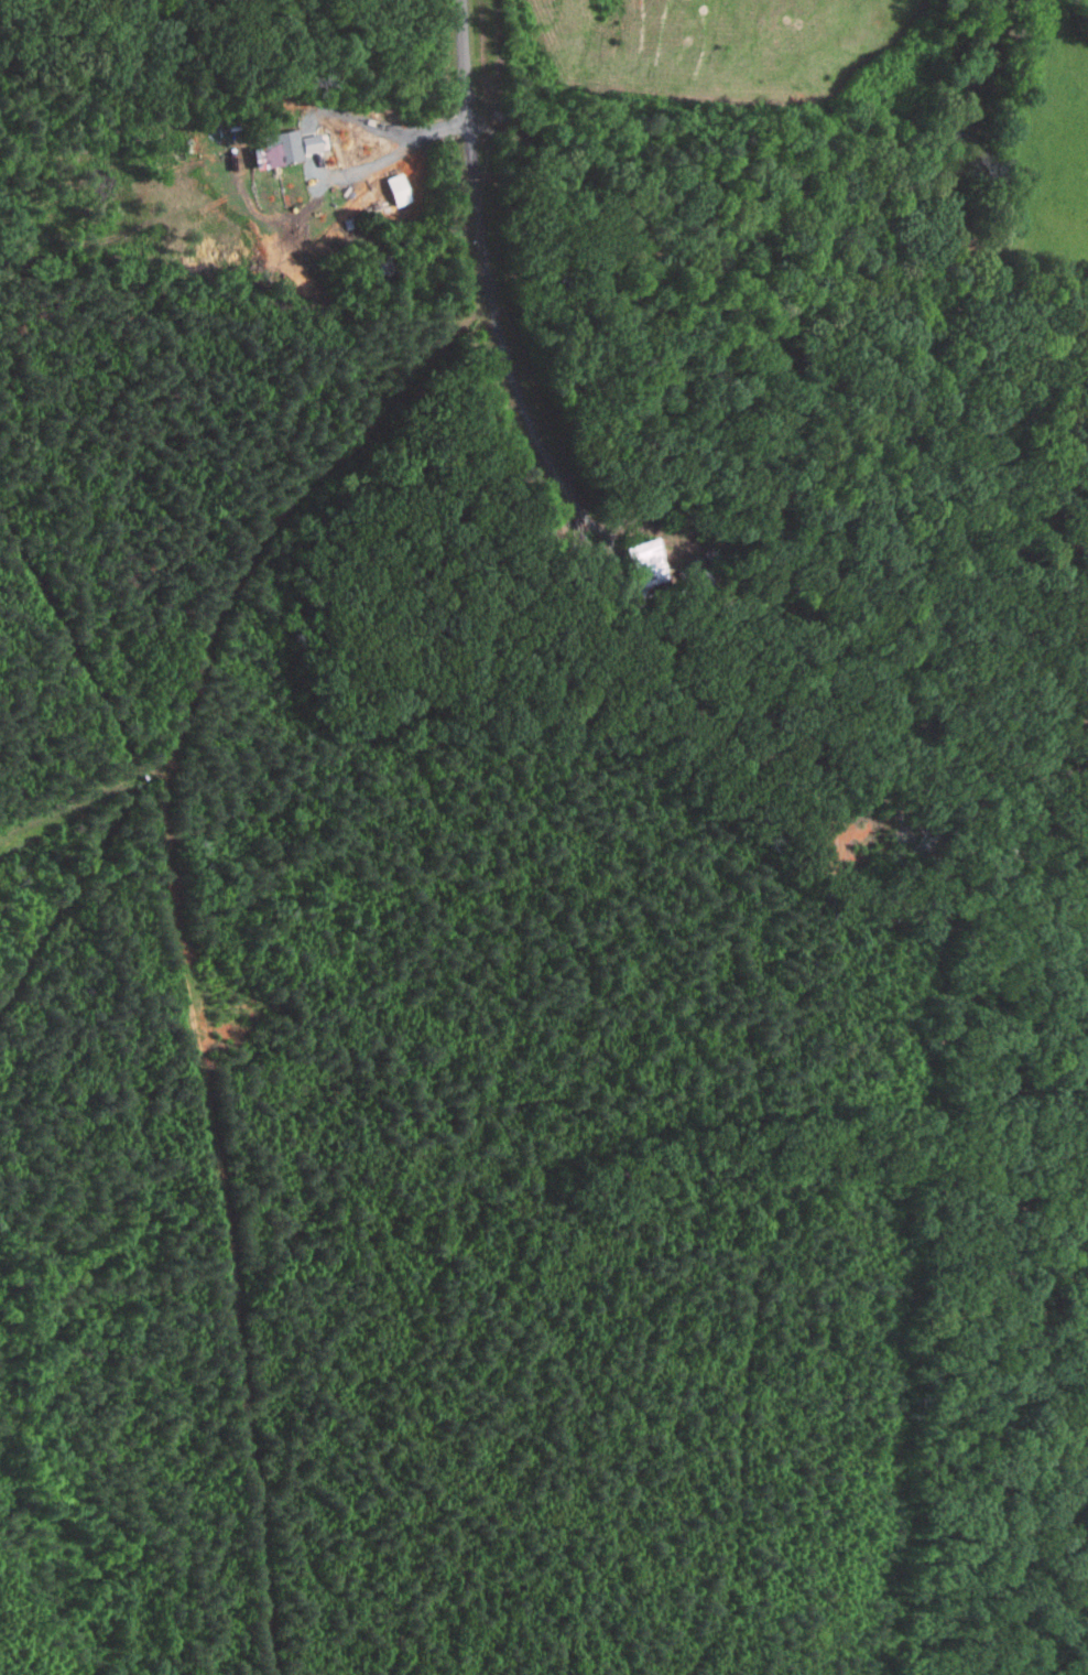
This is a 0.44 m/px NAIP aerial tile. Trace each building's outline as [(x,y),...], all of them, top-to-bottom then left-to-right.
[(241,143),(246,171),(302,160),(297,133),(241,143)]
